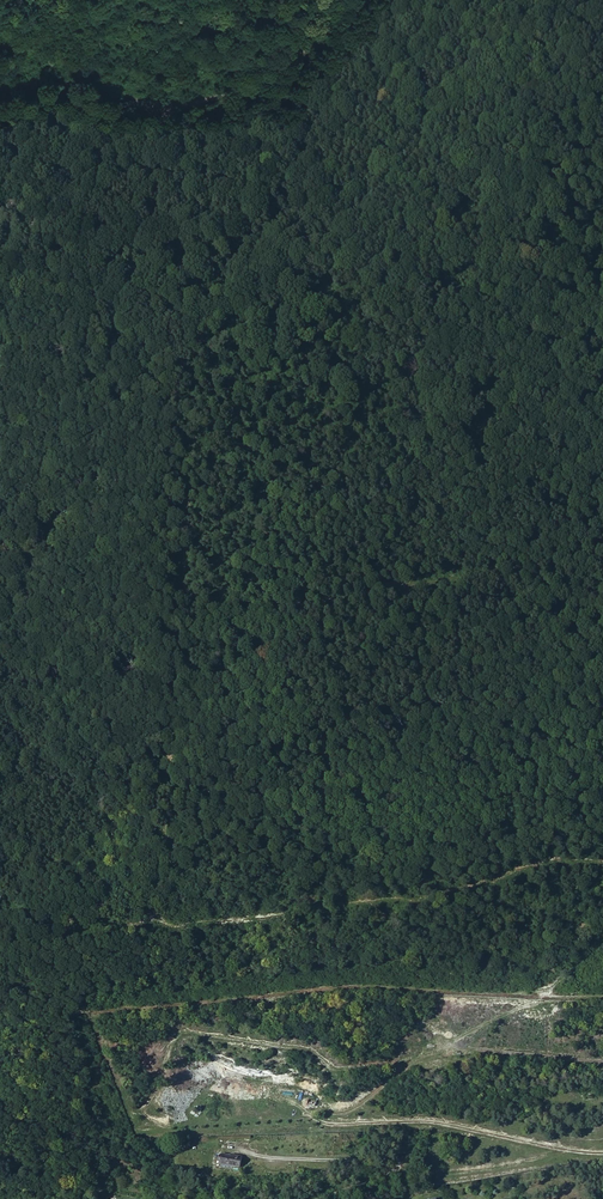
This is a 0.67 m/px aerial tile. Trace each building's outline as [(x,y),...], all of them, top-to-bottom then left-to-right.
[(221,1158),(219,1165),(239,1169),(242,1160),(231,1158),(230,1159),(221,1158)]
